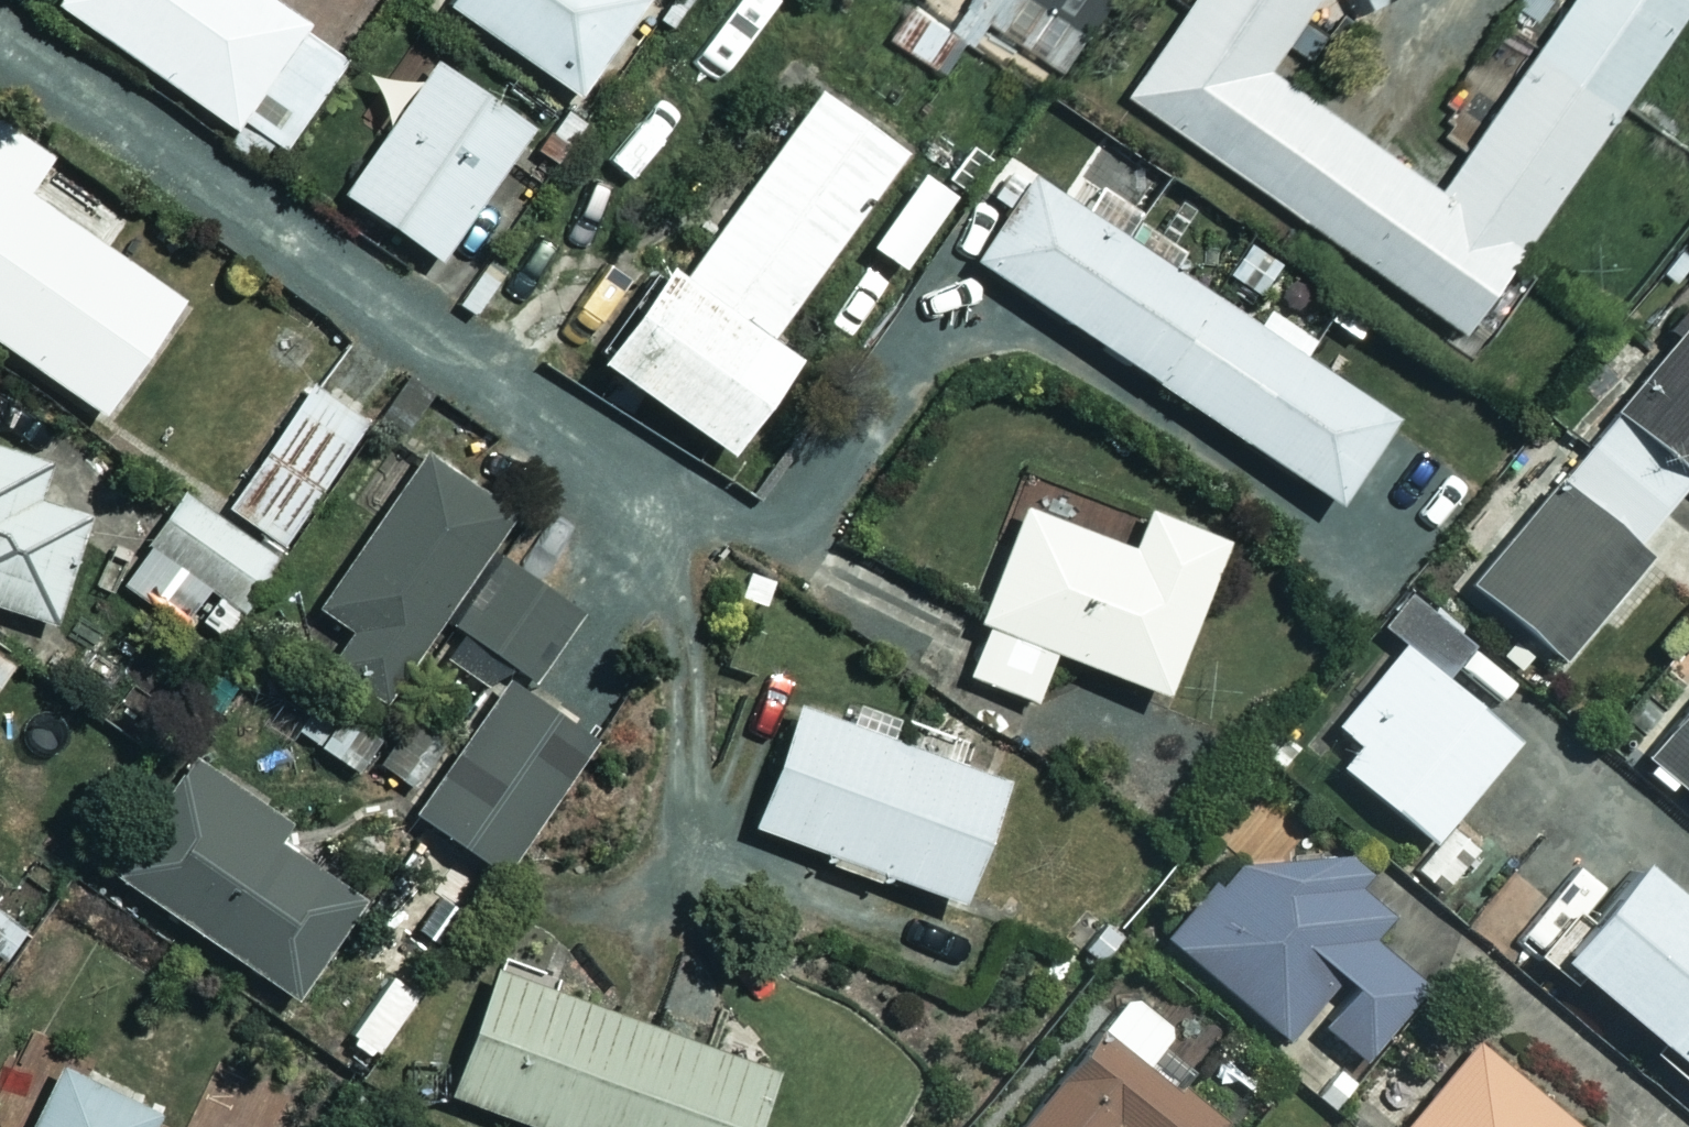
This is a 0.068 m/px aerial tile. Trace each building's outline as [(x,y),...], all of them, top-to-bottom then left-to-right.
[(61,4),(256,131),(330,18),(303,0),(64,0),(61,4)] [(459,5),(581,91),(645,0),(462,0),(459,5)] [(993,19),(1087,80),(1139,0),(1005,0),(993,19)] [(1142,92),(1482,321),(1688,16),(1688,0),(1578,0),(1456,179),(1280,61),(1321,0),(1204,0),(1142,92)] [(447,63),(353,200),(445,263),(539,125),(447,63)] [(668,268),(606,358),(748,454),(815,356),(794,341),(921,156),(825,91),(692,284),(668,268)] [(106,414),(190,302),(37,190),(54,167),(0,127),(0,336),(106,414)] [(1041,170),(982,255),(1341,501),(1400,416),(1041,170)] [(1618,412),(1688,470),(1688,327),(1618,412)] [(319,389),(236,509),(291,547),(374,427),(319,389)] [(56,620),(91,475),(0,445),(0,606),(56,620)] [(521,517),(429,455),(325,609),(417,671),(521,517)] [(1561,483),(1471,584),(1569,669),(1658,568),(1561,483)] [(268,553),(176,495),(122,580),(182,618),(201,588),(233,608),(268,553)] [(1039,506),(971,702),(1030,723),(1057,646),(1177,688),(1229,540),(1150,513),(1140,541),(1039,506)] [(515,554),(460,629),(527,677),(582,602),(515,554)] [(0,661),(0,679),(8,666),(0,661)] [(1436,665),(1345,766),(1427,839),(1518,737),(1436,665)] [(803,700),(759,822),(972,897),(1015,775),(803,700)] [(1652,756),(1688,788),(1688,713),(1652,756)] [(488,716),(423,821),(477,854),(542,749),(488,716)] [(293,809),(192,762),(119,887),(319,1003),(378,903),(273,842),(293,809)] [(1252,856),(1180,938),(1288,1040),(1308,1011),(1367,1062),(1429,988),(1373,945),(1365,860),(1252,856)] [(1570,956),(1688,1055),(1688,892),(1651,860),(1570,956)] [(462,1101),(538,1126),(757,1126),(780,1063),(508,968),(462,1101)] [(414,999),(376,975),(335,1038),(373,1062),(414,999)] [(1014,1126),(1185,1126),(1201,1108),(1098,1024),(1014,1126)] [(1423,1126),(1589,1126),(1491,1046),(1423,1126)] [(43,1126),(162,1126),(172,1106),(76,1060),(43,1126)]
